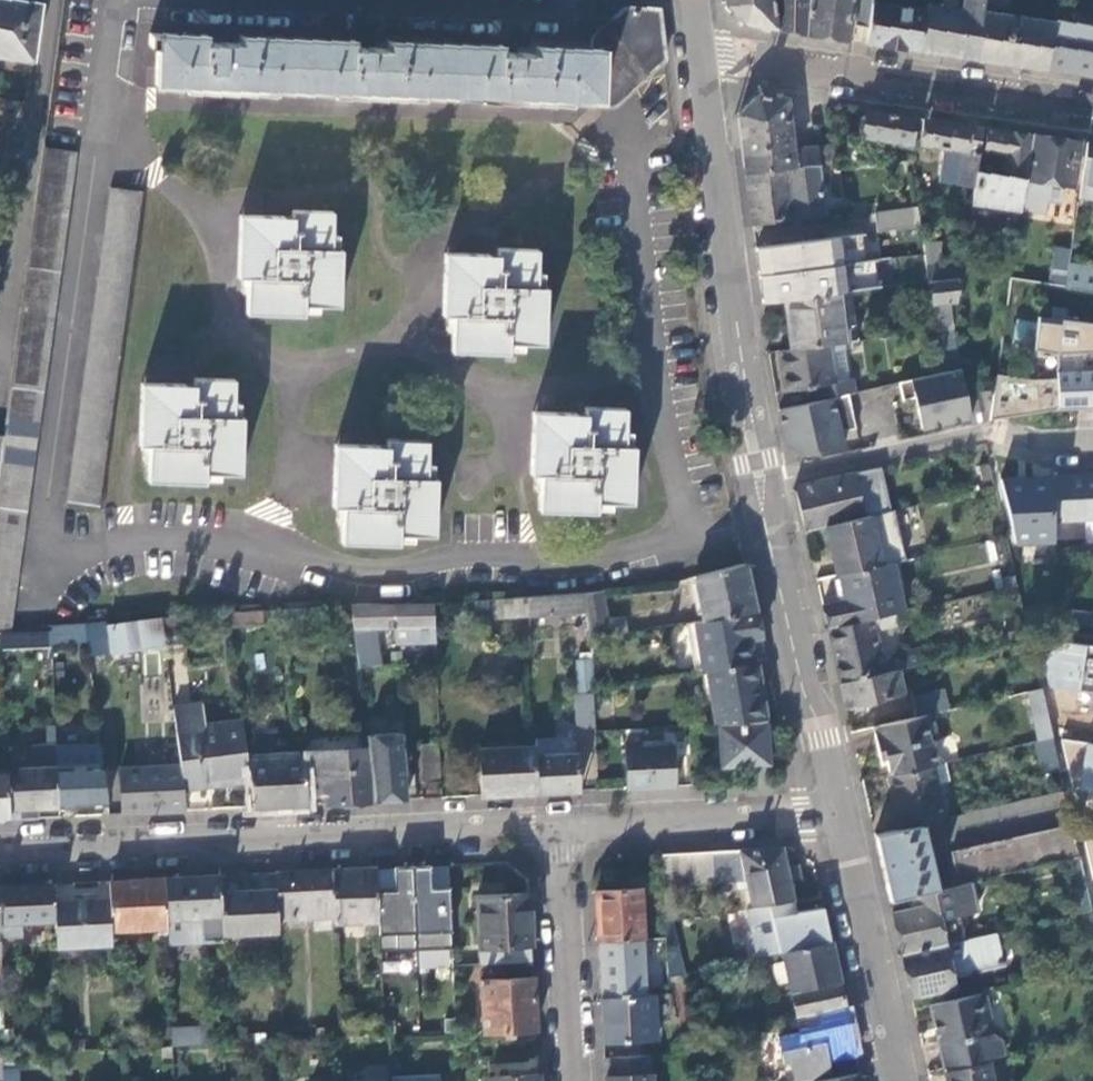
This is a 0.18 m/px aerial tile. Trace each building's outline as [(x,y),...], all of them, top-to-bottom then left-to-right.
[(33,59),(41,3),(21,0),(0,0),(0,54),(33,59)] [(725,3),(743,24),(778,29),(774,0),(724,0),(725,3)] [(778,29),(805,33),(810,5),(802,5),(796,8),(793,1),(779,0),(774,0),(778,29)] [(793,1),(796,8),(802,5),(810,5),(811,0),(793,0),(793,1)] [(872,1),(873,0),(811,0),(810,5),(805,33),(848,39),(851,22),(869,26),(872,1)] [(928,2),(927,9),(922,49),(975,57),(979,31),(982,10),(984,0),(964,0),(963,7),(928,2)] [(982,10),(1007,14),(1009,0),(984,0),(982,10)] [(922,49),(927,9),(872,1),(869,26),(867,41),(922,49)] [(666,58),(660,8),(625,7),(590,39),(590,54),(502,51),(502,44),(452,43),(451,49),(355,46),(355,39),(304,38),(304,44),(206,41),(207,34),(150,32),(149,44),(158,44),(157,83),(184,83),(184,88),(207,89),(207,82),(276,84),(276,88),(332,89),(332,94),(355,95),(355,88),(423,90),(423,93),(479,95),(478,100),(502,101),(502,94),(589,97),(589,104),(614,105),(666,58)] [(1007,14),(982,10),(979,31),(981,31),(978,58),(1046,67),(1053,20),(1007,14)] [(1053,20),(1046,67),(1092,75),(1092,26),(1054,20),(1053,20)] [(830,164),(833,163),(835,143),(793,149),(786,98),(757,94),(738,115),(742,147),(745,174),(819,165),(830,164)] [(916,117),(866,110),(862,136),(864,137),(863,142),(870,143),(871,138),(901,142),(912,143),(916,117)] [(982,127),(922,118),(919,142),(921,143),(930,144),(962,149),(956,183),(973,185),(977,156),(982,127)] [(984,157),(977,156),(973,185),(971,200),(1020,208),(1021,200),(1032,134),(988,127),(983,152),(985,152),(984,157)] [(1080,141),(1032,134),(1021,200),(1058,205),(1061,184),(1074,185),(1080,141)] [(901,142),(898,156),(911,154),(912,143),(901,142)] [(1086,142),(1077,202),(1084,203),(1085,196),(1092,197),(1092,143),(1086,142)] [(44,147),(30,247),(3,436),(0,459),(0,631),(9,630),(76,151),(44,147)] [(826,213),(819,165),(745,174),(749,206),(751,223),(826,213)] [(67,501),(99,505),(142,190),(110,187),(67,501)] [(1067,269),(1077,203),(1063,201),(1050,282),(1065,285),(1067,269)] [(920,226),(917,207),(875,212),(878,231),(920,226)] [(244,316),(302,317),(303,306),(338,307),(340,249),(330,249),(331,211),(287,210),(286,226),(272,226),(272,220),(236,219),(234,280),(245,280),(244,316)] [(852,250),(851,235),(807,240),(807,246),(784,249),(785,263),(786,272),(803,270),(805,289),(830,286),(826,253),(852,250)] [(959,278),(961,262),(940,264),(940,242),(922,244),(926,282),(930,281),(959,278)] [(451,350),(508,352),(508,341),(546,342),(548,286),(540,285),(541,248),(499,246),(498,259),(482,258),(482,252),(445,251),(442,315),(452,315),(451,350)] [(1065,285),(1092,289),(1092,273),(1067,269),(1065,285)] [(955,300),(959,278),(930,281),(935,331),(951,329),(948,301),(955,300)] [(855,341),(849,291),(784,299),(787,318),(790,348),(842,342),(855,341)] [(1057,379),(1057,409),(1092,408),(1092,370),(1085,370),(1085,352),(1092,352),(1092,324),(1039,316),(1034,349),(1057,352),(1057,379)] [(842,342),(790,348),(778,350),(781,370),(784,390),(812,386),(815,401),(847,393),(852,392),(850,380),(848,380),(832,383),(828,351),(843,349),(842,342)] [(843,349),(828,351),(832,383),(848,380),(843,349)] [(918,414),(921,427),(969,415),(959,367),(897,381),(901,399),(914,396),(918,414)] [(1030,379),(995,374),(988,419),(1025,414),(1057,409),(1057,379),(1030,379)] [(148,482),(206,483),(206,473),(241,473),(242,417),(232,417),(233,379),(191,378),(191,389),(177,389),(177,383),(140,383),(139,444),(149,445),(148,482)] [(847,393),(815,401),(777,409),(781,430),(785,444),(802,455),(842,446),(839,431),(855,428),(847,393)] [(539,511),(596,514),(596,504),(631,506),(634,449),(624,449),(626,413),(582,411),(582,423),(569,422),(569,414),(534,412),(531,475),(540,475),(539,511)] [(340,543),(400,544),(400,535),(432,536),(436,478),(427,478),(428,439),(386,438),(386,451),(369,450),(369,444),(333,443),(332,505),(341,505),(340,543)] [(880,467),(794,486),(800,512),(804,530),(825,525),(869,515),(890,510),(880,467)] [(1049,476),(1051,520),(1084,519),(1085,541),(1092,540),(1092,474),(1049,476)] [(1023,477),(1000,477),(1015,545),(1052,546),(1051,520),(1049,476),(1023,477)] [(869,515),(825,525),(828,539),(836,573),(881,564),(869,515)] [(890,561),(881,564),(836,573),(840,588),(843,599),(821,604),(823,615),(826,627),(892,612),(901,610),(890,561)] [(744,564),(694,578),(703,621),(755,612),(750,589),(744,564)] [(608,637),(600,591),(582,593),(585,612),(590,640),(608,637)] [(585,612),(582,593),(527,598),(527,616),(585,612)] [(435,641),(434,604),(351,605),(359,668),(375,668),(375,628),(396,627),(405,627),(406,642),(435,641)] [(1070,624),(1091,628),(1092,614),(1092,613),(1071,611),(1070,624)] [(755,612),(703,621),(683,624),(691,672),(694,671),(753,663),(748,642),(761,639),(759,629),(755,612)] [(895,626),(892,612),(826,627),(832,655),(838,681),(897,669),(922,663),(918,647),(890,653),(886,665),(882,666),(878,647),(874,630),(895,626)] [(184,648),(180,616),(161,618),(161,620),(165,647),(165,651),(184,648)] [(165,647),(161,620),(107,627),(110,653),(143,650),(165,647)] [(898,635),(895,626),(874,630),(878,647),(882,647),(880,639),(898,635)] [(396,642),(406,642),(405,627),(396,627),(396,642)] [(49,631),(0,633),(0,647),(50,645),(49,631)] [(1043,640),(1049,693),(1065,695),(1092,700),(1092,647),(1043,640)] [(169,680),(165,651),(165,647),(143,650),(146,683),(169,680)] [(574,661),(578,728),(594,728),(591,660),(574,661)] [(756,662),(753,663),(694,671),(703,726),(718,725),(764,723),(760,696),(756,662)] [(897,669),(838,681),(842,697),(844,706),(903,693),(897,669)] [(910,695),(914,716),(932,712),(946,709),(941,688),(910,695)] [(1046,717),(1039,688),(1026,691),(1034,720),(1046,717)] [(247,763),(241,720),(205,726),(202,703),(173,707),(180,766),(183,790),(249,780),(247,763)] [(938,737),(932,712),(914,716),(869,726),(871,737),(874,749),(880,749),(883,757),(886,774),(937,763),(932,738),(938,737)] [(1038,740),(1051,737),(1046,717),(1034,720),(1038,740)] [(765,722),(764,723),(718,725),(721,768),(747,766),(763,766),(767,765),(765,722)] [(374,803),(405,801),(398,733),(366,735),(368,748),(374,803)] [(1033,741),(1036,752),(1054,748),(1051,737),(1038,740),(1033,741)] [(534,757),(572,755),(571,738),(533,740),(534,747),(534,757)] [(1061,741),(1074,790),(1092,793),(1092,745),(1061,741)] [(421,784),(441,783),(439,743),(419,744),(421,784)] [(624,748),(627,791),(675,788),(672,745),(624,748)] [(58,808),(57,768),(55,746),(38,747),(34,749),(32,751),(33,769),(6,771),(7,810),(58,808)] [(481,798),(536,795),(534,757),(534,747),(479,750),(481,798)] [(374,803),(368,748),(301,753),(302,759),(307,797),(324,796),(324,805),(374,803)] [(1041,773),(1059,769),(1054,748),(1036,752),(1041,773)] [(880,749),(874,749),(877,759),(883,757),(880,749)] [(536,795),(578,793),(576,754),(572,755),(534,757),(536,795)] [(253,809),(308,806),(307,797),(302,759),(247,763),(249,780),(253,809)] [(920,822),(945,817),(937,783),(948,780),(943,761),(937,763),(886,774),(885,775),(890,795),(892,807),(891,809),(895,828),(920,822)] [(106,805),(101,766),(57,768),(58,808),(106,805)] [(123,815),(186,812),(183,790),(180,766),(120,769),(123,815)] [(763,766),(747,766),(747,784),(764,784),(763,766)] [(920,822),(895,828),(873,832),(880,862),(888,898),(931,889),(935,888),(920,822)] [(1068,859),(1079,856),(1071,823),(950,850),(958,883),(970,880),(1068,859)] [(1081,831),(1092,879),(1092,833),(1081,831)] [(783,859),(781,849),(677,855),(679,884),(745,880),(751,909),(773,906),(792,903),(788,881),(798,879),(796,865),(784,867),(783,859)] [(679,884),(677,855),(662,856),(663,884),(679,884)] [(1091,910),(1079,856),(1068,859),(1076,893),(1073,894),(1078,913),(1091,910)] [(378,923),(375,869),(330,871),(333,920),(333,925),(378,923)] [(333,920),(330,871),(276,874),(278,922),(333,920)] [(278,933),(278,922),(276,874),(220,877),(222,918),(223,937),(278,933)] [(222,918),(220,877),(164,879),(166,921),(166,929),(167,943),(223,940),(223,937),(222,918)] [(166,929),(166,921),(164,879),(108,882),(109,900),(111,931),(166,929)] [(970,880),(958,883),(935,888),(931,889),(933,901),(891,911),(895,930),(900,953),(944,943),(939,919),(944,918),(973,911),(973,897),(970,880)] [(680,920),(679,884),(663,884),(664,923),(680,920)] [(54,903),(53,885),(0,887),(0,935),(0,937),(23,936),(23,922),(55,921),(54,903)] [(639,889),(595,892),(598,943),(642,940),(639,889)] [(479,950),(532,946),(528,894),(476,896),(479,950)] [(380,962),(453,959),(450,897),(414,899),(415,923),(378,925),(380,962)] [(820,898),(792,903),(773,906),(783,953),(830,942),(828,930),(820,898)] [(111,945),(111,931),(109,900),(54,903),(55,921),(56,948),(111,945)] [(995,932),(944,943),(900,953),(904,971),(910,996),(953,986),(951,976),(1003,964),(995,932)] [(647,995),(642,940),(598,943),(601,997),(647,995)] [(836,966),(830,942),(783,953),(797,1017),(845,1007),(836,966)] [(664,948),(667,978),(683,977),(680,946),(664,948)] [(680,977),(669,980),(671,994),(677,1021),(682,1042),(694,1040),(680,977)] [(536,1031),(533,978),(480,981),(483,1035),(536,1031)] [(987,1059),(1001,1056),(996,1036),(990,1033),(981,992),(928,1003),(936,1038),(943,1068),(987,1059)] [(671,994),(647,995),(601,997),(603,1042),(656,1039),(655,1022),(677,1021),(671,994)] [(845,1007),(797,1017),(800,1032),(779,1037),(785,1066),(792,1064),(796,1080),(828,1080),(860,1075),(850,1029),(845,1007)] [(172,1047),(214,1045),(214,1036),(171,1039),(172,1047)] [(652,1056),(604,1059),(605,1080),(652,1080),(652,1056)] [(943,1068),(945,1080),(991,1080),(987,1059),(943,1068)]
